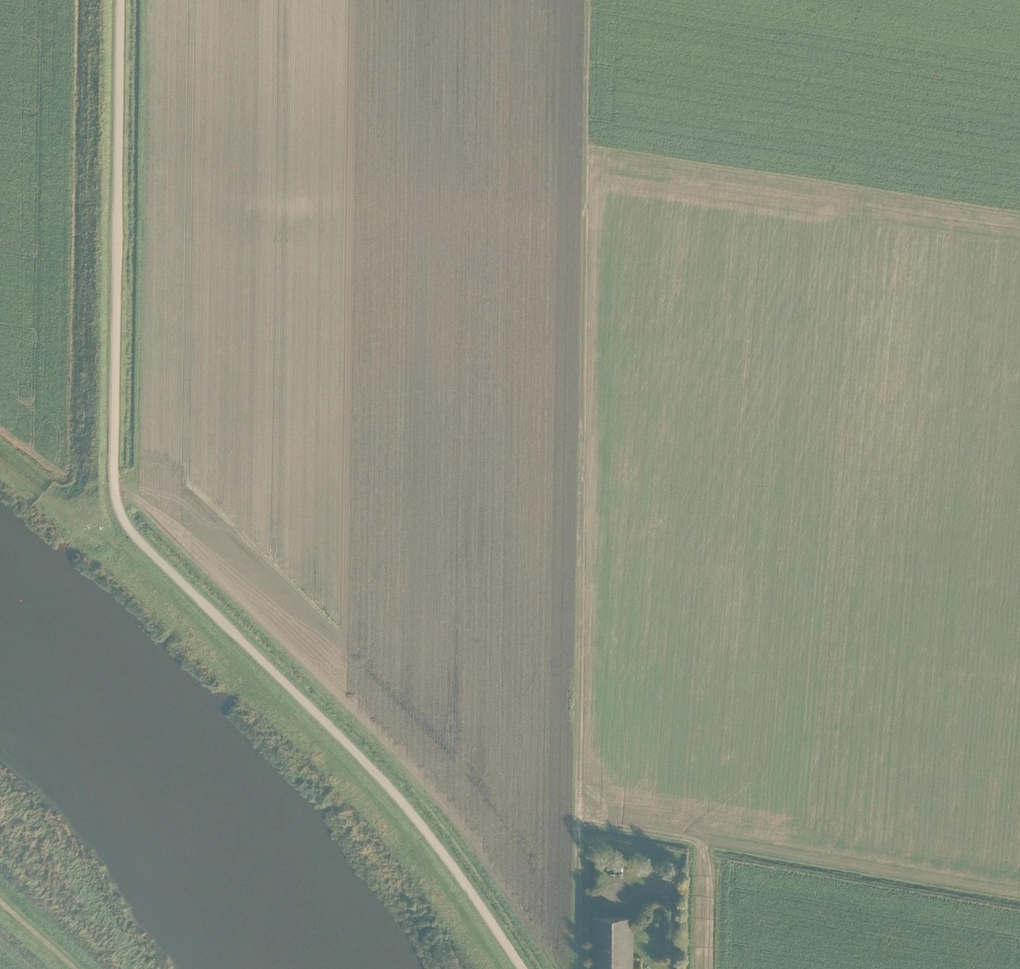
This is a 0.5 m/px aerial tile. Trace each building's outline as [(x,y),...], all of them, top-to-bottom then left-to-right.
[(633,917),(594,917),(594,968),(633,968),(633,917)]
